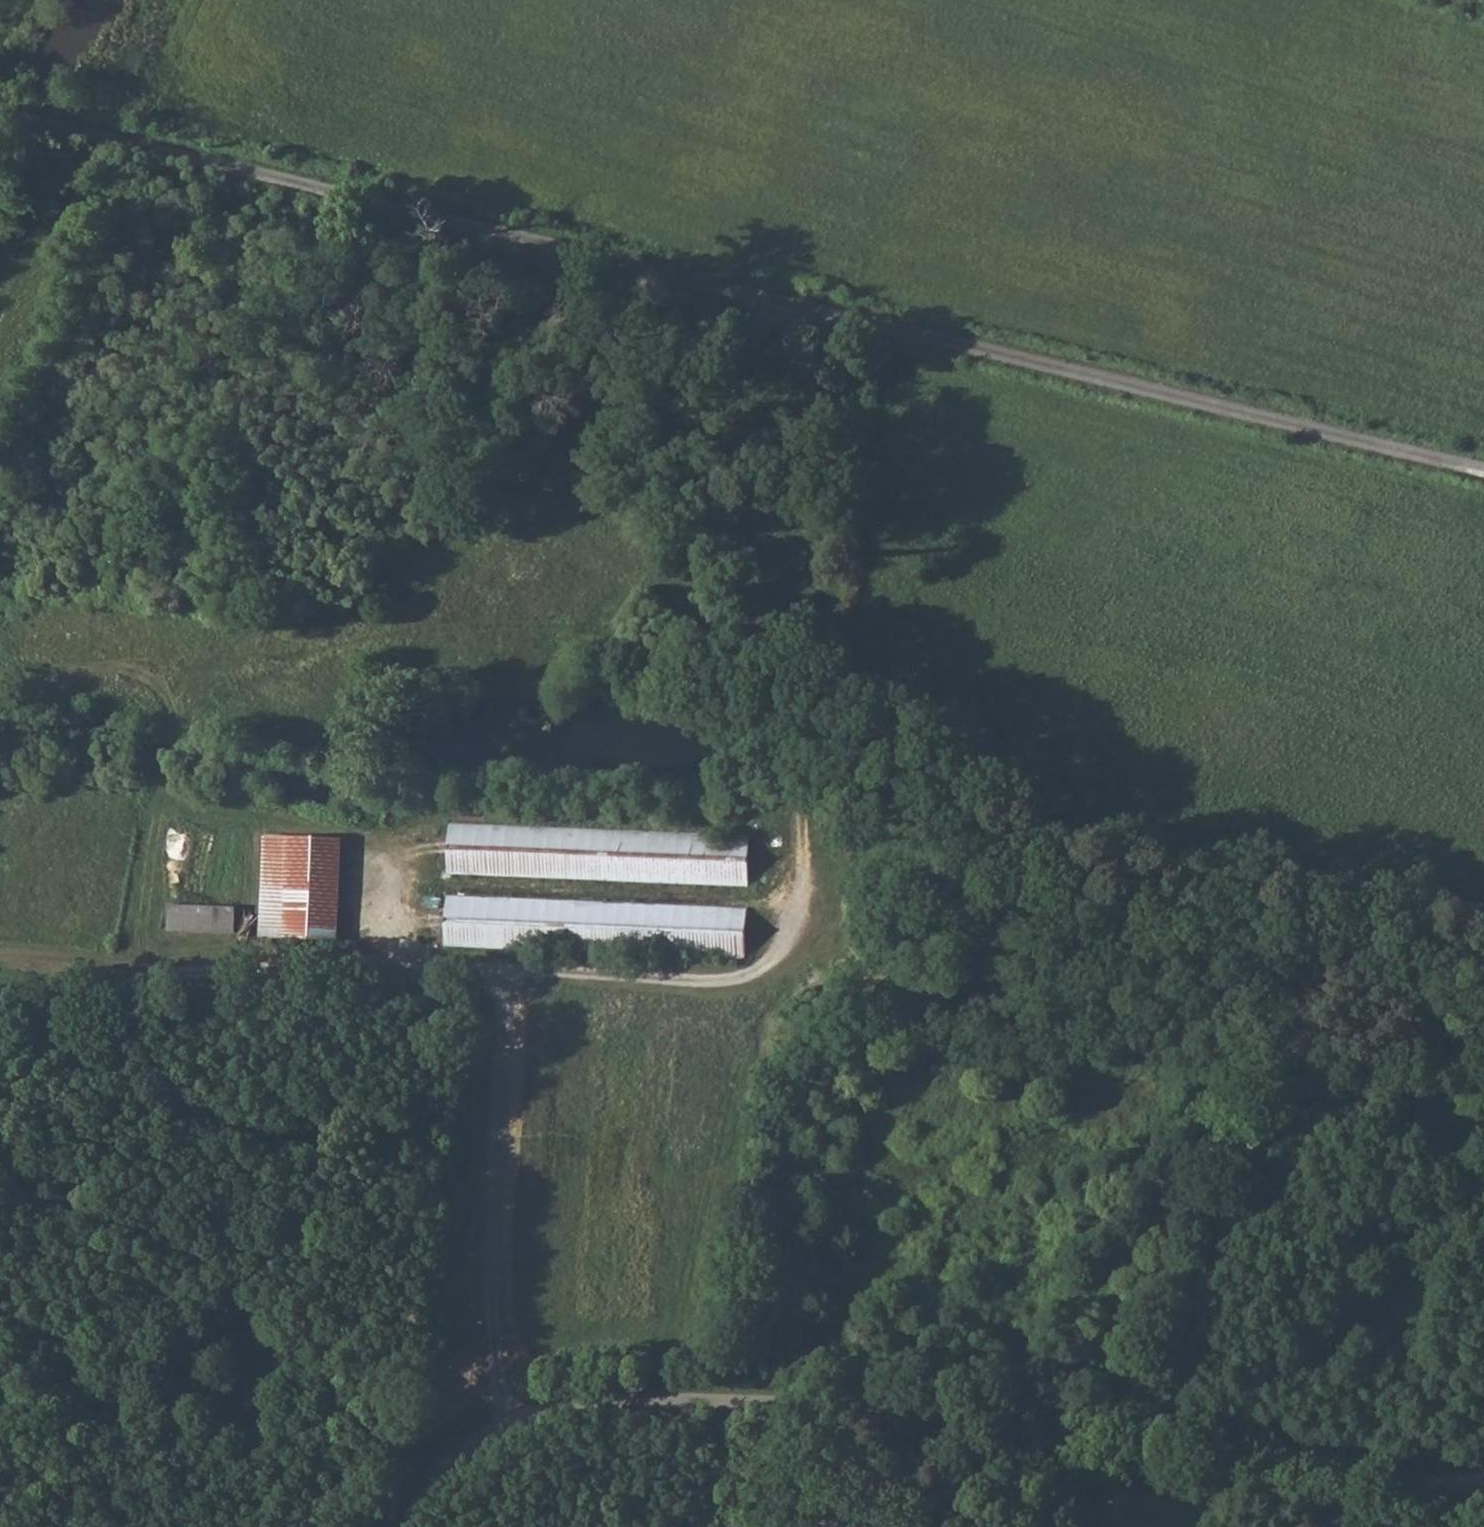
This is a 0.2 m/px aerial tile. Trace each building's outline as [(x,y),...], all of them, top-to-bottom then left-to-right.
[(745,881),(749,836),(449,820),(446,865),(745,881)] [(343,839),(265,836),(261,938),(339,941),(343,839)] [(746,956),(748,910),(448,896),(446,942),(746,956)] [(237,933),(238,906),(170,904),(170,931),(237,933)]
